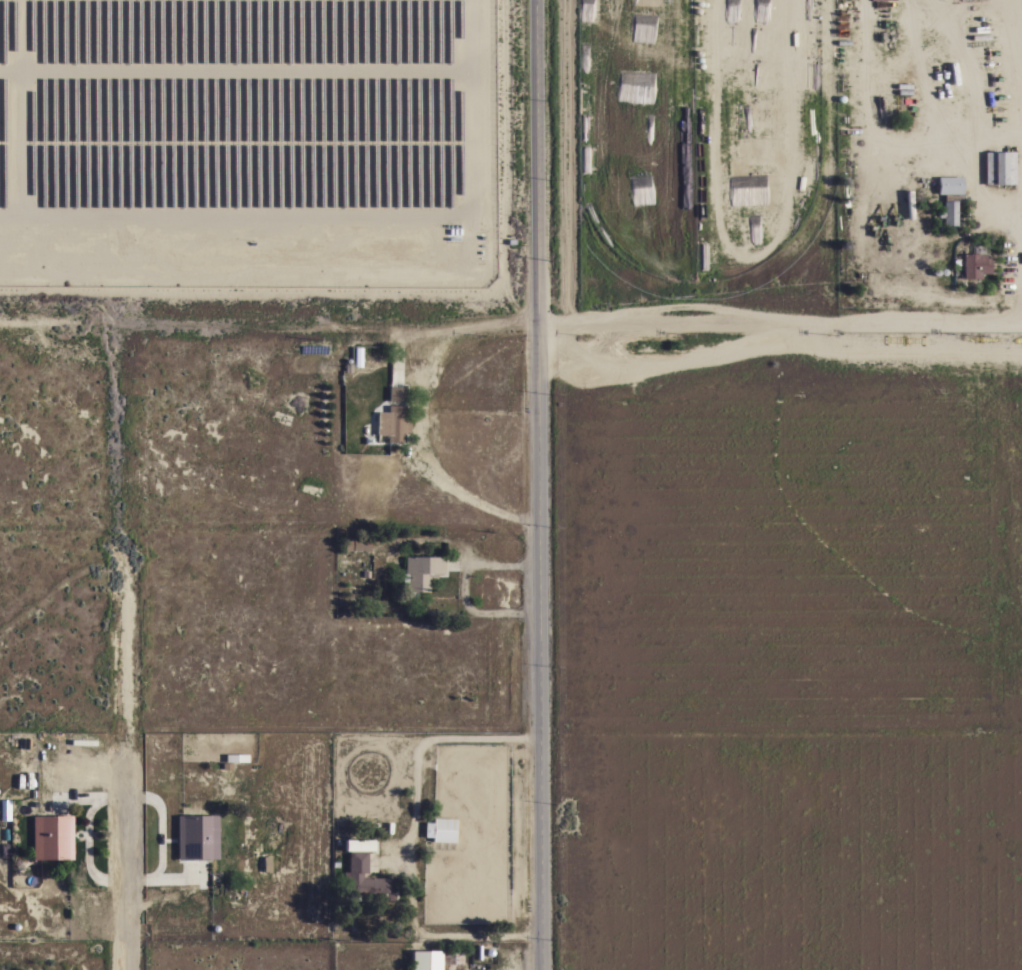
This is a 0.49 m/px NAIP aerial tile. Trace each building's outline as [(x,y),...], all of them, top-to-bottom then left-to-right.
[(1015,184),(985,184),(984,152),(1014,151),(1015,184)] [(962,176),(962,193),(937,194),(937,176),(962,176)] [(943,225),(943,217),(938,217),(938,211),(943,211),(943,201),(956,200),(957,225),(943,225)] [(985,253),(985,257),(990,257),(990,273),(981,273),(981,278),(963,278),(963,254),(985,253)] [(301,353),(301,345),(328,345),(328,353),(301,353)] [(405,387),(405,401),(389,401),(389,387),(405,387)] [(404,416),(410,416),(409,434),(404,433),(404,442),(387,442),(388,435),(376,435),(377,412),(388,412),(388,405),(405,406),(404,416)] [(367,550),(367,541),(343,540),(343,549),(367,550)] [(444,557),(444,574),(436,574),(436,578),(429,578),(429,592),(402,591),(402,573),(405,573),(405,556),(444,557)] [(41,737),(46,735),(53,756),(48,758),(41,737)] [(22,748),(23,736),(31,737),(30,748),(22,748)] [(224,761),(224,753),(248,753),(248,761),(224,761)] [(32,816),(72,815),(72,859),(32,860),(32,816)] [(218,859),(177,859),(177,815),(217,815),(218,859)] [(455,819),(454,842),(432,841),(432,837),(424,837),(424,822),(432,822),(433,818),(455,819)] [(348,900),(348,851),(344,851),(344,839),(367,840),(367,850),(367,877),(394,877),(394,900),(348,900)] [(462,950),(462,963),(441,963),(441,950),(462,950)] [(409,951),(409,969),(438,969),(438,951),(409,951)]
